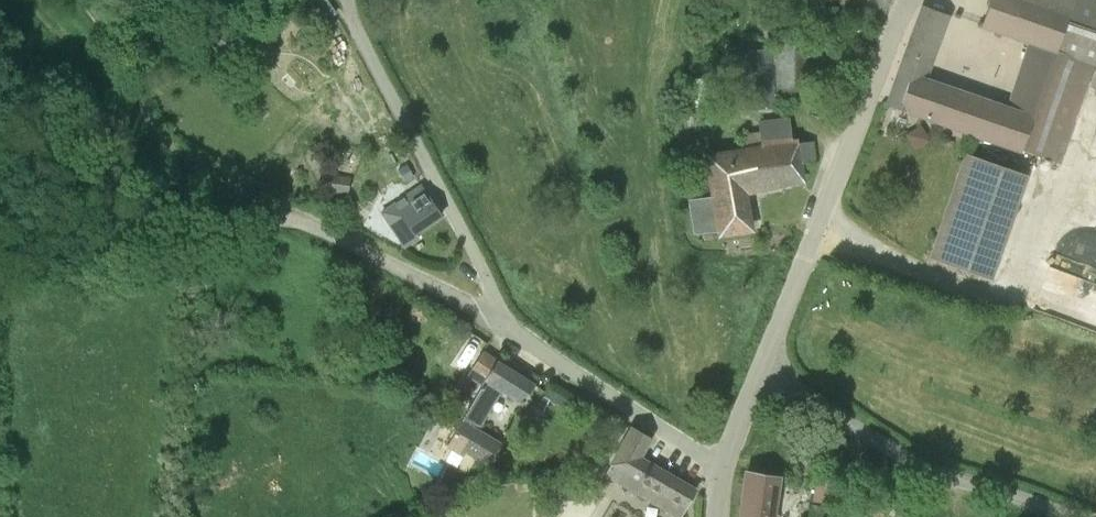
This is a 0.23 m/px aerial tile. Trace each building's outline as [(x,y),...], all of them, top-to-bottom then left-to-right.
[(885,15),(890,0),(834,0),(853,6),(864,9),(885,15)] [(1080,60),(1095,66),(1095,0),(990,0),(981,26),(1029,42),(1080,60)] [(925,79),(932,60),(948,14),(924,6),(887,104),(935,122),(949,87),(925,79)] [(221,27),(212,42),(226,50),(234,35),(221,27)] [(811,31),(776,32),(777,98),(812,98),(811,31)] [(1061,103),(1065,104),(1080,60),(1029,42),(1007,106),(949,87),(935,122),(1041,160),(1061,103)] [(738,108),(775,107),(772,49),(735,51),(736,72),(737,72),(738,108)] [(700,124),(698,111),(686,113),(687,124),(688,126),(689,134),(698,132),(701,132),(700,124)] [(811,141),(792,144),(789,119),(759,122),(760,132),(744,135),(746,149),(708,156),(713,195),(691,199),(695,234),(718,231),(719,233),(749,229),(743,187),(802,179),(800,163),(814,161),(811,141)] [(921,124),(910,131),(918,145),(932,136),(930,132),(927,134),(921,124)] [(967,145),(932,255),(995,275),(1030,166),(967,145)] [(405,181),(414,176),(407,164),(398,169),(405,181)] [(324,193),(348,196),(350,175),(326,172),(324,193)] [(440,215),(421,186),(383,212),(405,246),(418,237),(415,232),(440,215)] [(483,385),(497,360),(483,351),(467,376),(483,385)] [(522,403),(535,384),(497,360),(483,385),(462,420),(476,428),(500,388),(522,403)] [(544,397),(558,404),(563,395),(549,387),(544,397)] [(500,441),(476,428),(462,420),(450,441),(489,462),(500,441)] [(605,474),(660,506),(679,516),(695,490),(639,457),(650,438),(632,428),(605,474)] [(779,476),(747,470),(740,516),(773,516),(779,476)] [(835,509),(840,484),(817,479),(809,516),(838,516),(840,510),(835,509)] [(840,496),(856,499),(858,488),(854,487),(847,485),(843,484),(840,496)]
